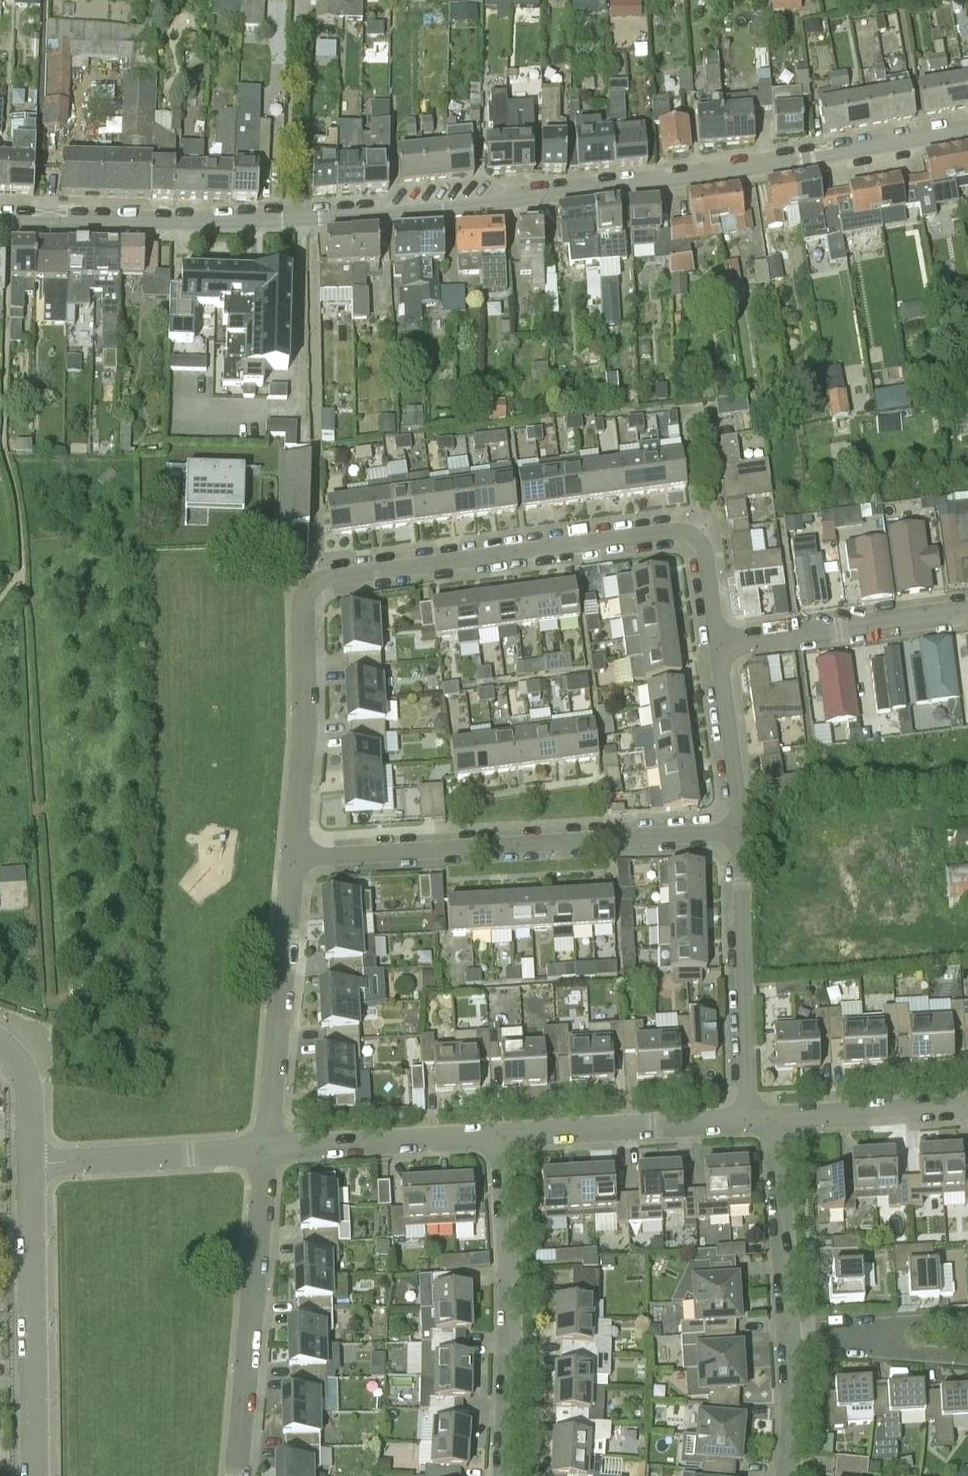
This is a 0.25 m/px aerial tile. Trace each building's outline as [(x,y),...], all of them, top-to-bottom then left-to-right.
[(263,27),(265,0),(242,0),(241,5),(240,25),(263,27)] [(362,20),(362,0),(338,0),(338,5),(338,20),(362,20)] [(484,8),(496,8),(509,8),(510,8),(510,0),(484,0),(484,8)] [(510,8),(539,8),(539,0),(510,0),(510,8)] [(574,14),(608,14),(608,0),(574,0),(574,14)] [(643,0),(612,0),(611,17),(643,17),(643,0)] [(315,20),(338,20),(338,5),(315,4),(315,20)] [(878,32),(886,31),(883,16),(875,18),(878,32)] [(318,42),(317,58),(338,58),(338,42),(318,42)] [(936,57),(945,55),(943,43),(934,45),(936,57)] [(706,70),(718,69),(717,54),(705,55),(706,70)] [(945,55),(936,57),(939,71),(948,70),(945,55)] [(939,71),(936,57),(927,58),(930,73),(939,71)] [(885,81),(883,67),(874,68),(877,83),(885,81)] [(706,70),(704,70),(705,88),(719,87),(718,69),(706,70)] [(679,96),(692,95),(691,74),(677,75),(679,96)] [(836,75),(838,90),(848,88),(845,74),(836,75)] [(795,99),(808,98),(806,75),(794,76),(795,99)] [(823,135),(846,131),(840,99),(838,90),(836,75),(827,77),(830,91),(828,91),(830,101),(818,103),(823,135)] [(967,109),(961,77),(939,81),(945,113),(967,109)] [(922,117),(945,113),(939,81),(916,85),(922,117)] [(724,146),(752,144),(750,111),(772,111),(771,107),(770,85),(756,86),(757,97),(720,100),(721,103),(724,146)] [(646,166),(646,165),(643,128),(626,129),(625,122),(622,122),(621,86),(608,87),(611,132),(610,132),(613,169),(646,166)] [(236,113),(232,201),(256,202),(259,89),(238,87),(237,113),(236,113)] [(914,119),(908,87),(885,91),(891,123),(914,119)] [(564,174),(564,172),(565,123),(558,123),(558,91),(541,91),(540,174),(564,174)] [(869,127),(891,123),(885,91),(863,95),(869,127)] [(486,176),(508,175),(504,92),(493,93),(494,113),(495,140),(484,140),(486,176)] [(532,174),(530,138),(520,138),(519,112),(518,112),(517,92),(504,92),(508,175),(532,174)] [(863,95),(850,97),(840,99),(846,131),(869,127),(863,95)] [(652,127),(659,126),(663,156),(688,153),(685,122),(669,124),(667,106),(666,106),(666,99),(651,101),(652,127)] [(173,200),(175,167),(175,133),(180,134),(181,100),(172,100),(171,116),(153,116),(151,199),(173,200)] [(46,101),(44,130),(61,131),(67,125),(68,102),(46,101)] [(569,172),(613,169),(610,132),(601,133),(601,123),(575,125),(575,118),(578,117),(578,102),(569,102),(569,172)] [(724,146),(721,103),(695,105),(699,148),(724,146)] [(387,192),(386,158),(388,158),(388,104),(370,104),(370,124),(369,124),(369,143),(374,143),(374,156),(361,157),(362,193),(387,192)] [(774,141),(802,139),(799,107),(787,108),(787,106),(771,107),(772,111),(774,141)] [(470,123),(479,123),(479,108),(469,108),(470,123)] [(153,116),(154,112),(124,111),(123,140),(126,140),(126,157),(62,155),(61,197),(151,199),(153,116)] [(202,201),(232,201),(236,113),(224,113),(217,120),(216,148),(209,155),(209,168),(204,168),(202,201)] [(8,196),(32,197),(36,118),(10,117),(9,139),(13,140),(13,158),(9,157),(8,196)] [(423,136),(432,135),(431,119),(422,120),(423,136)] [(406,137),(416,136),(414,121),(405,122),(406,137)] [(362,193),(361,157),(361,129),(361,124),(336,124),(336,134),(335,194),(362,193)] [(311,197),(335,194),(336,134),(324,134),(324,142),(312,142),(311,197)] [(173,200),(202,201),(204,168),(203,168),(203,144),(189,143),(180,142),(179,159),(179,167),(175,167),(173,200)] [(448,179),(472,177),(469,143),(445,145),(448,179)] [(424,182),(448,179),(445,145),(420,148),(424,182)] [(399,184),(424,182),(420,148),(396,150),(399,184)] [(948,152),(954,184),(967,181),(967,148),(948,152)] [(930,188),(954,184),(948,152),(923,156),(927,177),(913,179),(916,197),(918,207),(933,205),(930,188)] [(8,196),(9,157),(0,157),(0,195),(8,196)] [(846,264),(839,221),(834,193),(820,196),(816,175),(791,179),(797,212),(800,234),(823,230),(830,266),(846,264)] [(781,214),(797,212),(791,179),(766,184),(770,209),(764,210),(767,229),(783,226),(781,214)] [(902,200),(916,197),(913,179),(899,182),(899,180),(873,184),(880,216),(904,211),(902,200)] [(853,220),(880,216),(873,184),(848,189),(848,191),(834,193),(839,221),(853,218),(853,220)] [(736,235),(752,232),(749,213),(743,214),(739,188),(714,192),(719,237),(736,235)] [(669,233),(670,246),(720,238),(719,237),(714,192),(688,196),(692,221),(668,225),(669,233)] [(650,262),(666,261),(665,259),(671,258),(670,246),(669,233),(659,233),(656,201),(627,203),(630,237),(648,236),(650,262)] [(593,205),(598,253),(610,252),(611,267),(622,266),(619,224),(617,202),(593,205)] [(577,273),(586,272),(599,271),(598,253),(593,205),(557,209),(561,246),(562,246),(563,255),(575,254),(577,273)] [(543,291),(543,268),(541,225),(517,225),(519,277),(530,277),(530,292),(543,291)] [(503,258),(504,258),(502,226),(478,227),(480,260),(491,259),(491,270),(504,270),(503,258)] [(469,260),(480,260),(478,227),(454,229),(456,261),(457,261),(457,272),(470,271),(469,260)] [(417,231),(419,291),(424,291),(437,290),(436,276),(434,276),(433,266),(443,265),(441,229),(417,231)] [(413,291),(419,291),(417,231),(391,232),(393,268),(402,267),(402,277),(399,278),(400,292),(413,291)] [(366,321),(366,316),(364,282),(364,268),(378,268),(377,234),(349,235),(351,292),(351,293),(352,293),(353,321),(366,321)] [(319,293),(351,292),(349,235),(325,236),(326,263),(318,263),(319,293)] [(11,244),(10,321),(22,321),(23,313),(24,313),(24,296),(34,296),(34,284),(35,245),(11,244)] [(54,326),(66,326),(67,245),(35,245),(34,284),(44,284),(43,303),(54,303),(54,326)] [(93,308),(94,293),(95,245),(67,245),(66,326),(74,326),(75,308),(93,308)] [(95,245),(94,293),(101,294),(101,320),(118,320),(119,280),(120,245),(95,245)] [(157,300),(169,301),(170,291),(169,274),(154,273),(156,246),(149,246),(120,245),(119,280),(143,281),(142,296),(146,300),(157,300)] [(671,258),(665,259),(666,261),(668,276),(668,277),(687,274),(692,274),(689,256),(671,258)] [(756,286),(768,283),(764,263),(752,266),(756,286)] [(181,291),(170,291),(169,301),(168,344),(180,344),(193,345),(194,310),(218,310),(218,306),(223,306),(224,273),(182,272),(181,291)] [(287,371),(290,275),(224,273),(223,306),(222,326),(226,326),(225,363),(223,363),(222,387),(243,387),(255,387),(262,387),(262,370),(287,371)] [(440,315),(452,315),(452,288),(440,288),(440,315)] [(452,315),(464,314),(464,288),(452,288),(452,315)] [(616,288),(600,289),(601,303),(602,327),(619,326),(616,288)] [(385,316),(377,316),(377,323),(369,323),(370,331),(386,331),(385,316)] [(170,359),(170,371),(179,371),(179,359),(170,359)] [(188,359),(179,359),(179,371),(188,371),(188,359)] [(197,359),(188,359),(188,371),(197,371),(197,359)] [(206,360),(197,359),(197,371),(206,372),(206,360)] [(833,433),(851,430),(845,393),(859,391),(854,365),(823,370),(833,433)] [(269,386),(269,400),(278,400),(278,387),(269,386)] [(255,387),(243,387),(243,398),(254,398),(255,387)] [(278,400),(287,401),(287,387),(278,387),(278,400)] [(911,408),(908,388),(874,393),(877,414),(911,408)] [(718,418),(739,415),(737,398),(715,401),(718,418)] [(483,421),(505,421),(505,402),(483,402),(483,421)] [(321,435),(334,435),(333,412),(321,412),(321,435)] [(669,427),(677,427),(676,414),(668,415),(669,427)] [(954,416),(957,441),(967,439),(967,414),(954,416)] [(635,431),(643,430),(642,417),(634,418),(635,431)] [(574,432),(582,431),(580,418),(573,419),(574,432)] [(628,432),(635,431),(634,418),(626,419),(628,432)] [(566,433),(574,432),(573,419),(565,420),(566,433)] [(266,436),(272,436),(276,436),(277,423),(271,423),(266,422),(266,436)] [(595,435),(603,434),(601,422),(593,422),(595,435)] [(287,423),(277,423),(276,436),(285,436),(286,436),(287,423)] [(297,424),(287,423),(286,436),(297,437),(297,424)] [(534,443),(542,442),(541,429),(533,430),(534,443)] [(526,444),(534,443),(533,430),(525,431),(526,444)] [(485,447),(507,444),(505,432),(484,435),(485,447)] [(473,448),(485,447),(484,435),(471,436),(473,448)] [(285,448),(296,448),(297,437),(286,436),(285,436),(285,448)] [(403,451),(411,451),(409,438),(401,439),(403,451)] [(722,485),(769,479),(767,462),(739,466),(736,438),(720,440),(721,447),(716,447),(722,485)] [(395,452),(403,451),(401,439),(394,440),(395,452)] [(445,453),(453,452),(451,439),(444,440),(445,453)] [(437,454),(445,453),(444,440),(436,441),(437,454)] [(364,462),(371,461),(370,449),(362,450),(364,462)] [(356,463),(364,462),(362,450),(354,451),(356,463)] [(321,463),(335,461),(334,453),(321,455),(321,463)] [(665,492),(686,489),(681,454),(660,457),(665,492)] [(282,527),(308,528),(310,457),(284,456),(282,527)] [(584,503),(579,468),(578,457),(558,460),(559,471),(564,506),(584,503)] [(645,495),(665,492),(660,457),(640,460),(645,495)] [(625,498),(645,495),(640,460),(620,463),(625,498)] [(604,501),(625,498),(620,463),(600,466),(604,501)] [(489,467),(490,481),(495,515),(514,513),(516,513),(511,478),(510,464),(489,467)] [(584,503),(604,501),(600,466),(579,468),(584,503)] [(245,471),(245,469),(187,468),(187,469),(185,506),(244,507),(245,471)] [(544,509),(564,506),(559,471),(539,474),(544,509)] [(522,512),(544,509),(539,474),(517,477),(522,512)] [(732,531),(748,528),(744,501),(772,498),(769,479),(722,485),(727,524),(731,524),(732,531)] [(475,518),(495,515),(490,481),(470,484),(475,518)] [(455,521),(475,518),(470,484),(450,486),(455,521)] [(434,523),(455,521),(450,486),(430,489),(434,523)] [(414,526),(434,523),(430,489),(409,492),(414,526)] [(394,529),(414,526),(409,492),(389,495),(394,529)] [(373,532),(394,529),(389,495),(369,498),(373,532)] [(353,534),(373,532),(369,498),(349,500),(353,534)] [(934,520),(949,518),(946,501),(932,503),(932,499),(920,501),(921,513),(933,511),(934,520)] [(332,537),(353,534),(349,500),(327,503),(332,537)] [(869,535),(885,533),(883,518),(882,506),(870,508),(871,520),(867,520),(869,535)] [(833,525),(834,532),(862,528),(859,509),(831,513),(833,525)] [(787,517),(789,539),(815,537),(813,515),(787,517)] [(963,564),(967,563),(967,546),(960,547),(957,520),(941,522),(949,590),(966,588),(963,564)] [(734,577),(782,570),(779,553),(752,557),(748,528),(732,531),(733,538),(729,538),(734,577)] [(898,597),(931,592),(922,528),(889,533),(898,597)] [(865,604),(892,601),(886,540),(858,543),(860,555),(865,604)] [(843,608),(837,560),(835,544),(802,549),(810,612),(843,608)] [(745,622),(760,620),(757,592),(784,589),(782,570),(734,577),(739,616),(744,615),(745,622)] [(634,599),(668,594),(665,573),(631,578),(634,599)] [(554,588),(558,623),(577,620),(577,621),(579,620),(574,585),(572,586),(554,588)] [(538,626),(558,623),(554,588),(533,591),(538,626)] [(518,628),(538,626),(533,591),(513,594),(518,628)] [(498,631),(518,628),(513,594),(493,597),(498,631)] [(637,619),(671,614),(668,594),(634,599),(637,619)] [(583,606),(596,604),(594,596),(582,598),(583,606)] [(477,634),(498,631),(493,597),(473,600),(477,634)] [(457,637),(477,634),(473,600),(453,602),(457,637)] [(435,640),(457,637),(453,602),(431,605),(434,629),(435,640)] [(434,629),(431,605),(418,607),(422,631),(434,629)] [(342,635),(378,632),(377,611),(340,613),(342,635)] [(639,639),(674,634),(671,614),(637,619),(639,639)] [(586,626),(598,625),(597,617),(585,619),(586,626)] [(587,634),(599,632),(598,625),(586,626),(587,634)] [(346,668),(380,666),(378,632),(342,635),(343,657),(346,657),(346,668)] [(642,660),(676,655),(674,634),(639,639),(642,660)] [(927,705),(960,700),(951,640),(918,645),(927,705)] [(907,710),(905,692),(900,649),(883,651),(890,713),(907,710)] [(632,683),(679,676),(676,655),(642,660),(629,662),(632,683)] [(591,667),(604,665),(603,657),(590,659),(591,667)] [(563,672),(571,671),(569,658),(562,659),(563,672)] [(826,726),(855,722),(847,658),(817,661),(826,726)] [(556,673),(563,672),(562,659),(554,660),(556,673)] [(800,701),(797,684),(770,688),(766,660),(750,662),(751,669),(747,670),(752,708),(800,701)] [(524,678),(532,677),(530,664),(522,665),(524,678)] [(516,679),(524,678),(522,665),(515,666),(516,679)] [(592,674),(605,673),(604,665),(591,667),(592,674)] [(346,702),(382,700),(380,666),(346,668),(347,681),(345,681),(346,702)] [(483,683),(491,682),(489,669),(482,670),(483,683)] [(476,684),(483,683),(482,670),(474,671),(476,684)] [(567,695),(589,692),(587,677),(565,680),(567,693),(567,695)] [(559,694),(567,693),(565,680),(557,681),(559,694)] [(451,698),(459,697),(457,684),(449,685),(451,698)] [(527,698),(534,697),(540,696),(538,684),(533,684),(525,685),(527,698)] [(649,709),(683,705),(680,684),(646,689),(649,709)] [(443,699),(451,698),(449,685),(442,686),(443,699)] [(519,699),(527,698),(525,685),(517,686),(519,699)] [(486,703),(494,702),(492,690),(485,691),(486,703)] [(479,704),(486,703),(485,691),(477,692),(479,704)] [(350,736),(385,734),(382,700),(346,702),(347,725),(350,725),(350,736)] [(763,753),(778,751),(775,724),(802,720),(800,701),(752,708),(757,747),(762,747),(763,753)] [(963,729),(959,702),(947,703),(951,731),(963,729)] [(652,730),(686,725),(683,705),(649,709),(652,730)] [(598,717),(611,715),(610,708),(597,709),(598,717)] [(599,725),(612,723),(611,715),(598,717),(599,725)] [(850,745),(862,743),(860,722),(848,724),(850,745)] [(901,738),(913,736),(911,724),(899,726),(901,738)] [(643,752),(689,745),(686,725),(652,730),(629,733),(631,754),(643,752)] [(573,729),(577,763),(598,760),(593,726),(573,729)] [(557,766),(577,763),(573,729),(552,731),(557,766)] [(537,768),(557,766),(552,731),(532,734),(537,768)] [(342,771),(379,769),(378,757),(386,756),(385,734),(350,736),(351,749),(341,749),(342,771)] [(517,771),(537,768),(532,734),(512,737),(517,771)] [(497,774),(517,771),(512,737),(492,740),(497,774)] [(476,777),(497,774),(492,740),(472,742),(476,777)] [(456,779),(476,777),(472,742),(452,745),(450,745),(454,780),(457,780),(456,779)] [(657,771),(692,766),(689,745),(643,752),(645,772),(657,771)] [(603,758),(616,756),(615,748),(602,750),(603,758)] [(812,794),(810,775),(782,779),(778,751),(763,753),(764,760),(759,761),(764,799),(763,799),(763,801),(812,794)] [(660,790),(694,786),(692,766),(657,771),(660,790)] [(606,778),(619,776),(618,768),(605,770),(606,778)] [(343,792),(380,790),(379,769),(342,771),(343,792)] [(609,797),(622,795),(619,776),(606,778),(609,797)] [(663,812),(697,808),(694,786),(660,790),(663,812)] [(420,822),(432,821),(430,787),(418,788),(420,822)] [(432,821),(444,820),(442,787),(430,787),(432,821)] [(380,790),(343,792),(345,815),(381,813),(380,790)] [(611,815),(624,815),(624,806),(610,807),(611,815)] [(617,892),(630,891),(629,863),(616,864),(617,892)] [(27,866),(1,867),(2,905),(29,904),(27,866)] [(668,890),(702,888),(702,867),(658,869),(659,890),(668,890)] [(419,904),(431,903),(429,879),(418,880),(419,904)] [(431,903),(443,903),(441,879),(429,879),(431,903)] [(669,910),(703,908),(702,888),(668,890),(669,910)] [(631,911),(631,903),(630,891),(617,892),(619,911),(631,911)] [(591,894),(593,929),(614,928),(611,892),(591,894)] [(573,930),(593,929),(591,894),(570,895),(573,930)] [(322,919),(359,917),(358,895),(321,897),(322,919)] [(572,930),(573,930),(570,895),(550,896),(552,931),(552,943),(572,942),(572,930)] [(532,933),(552,931),(550,896),(530,897),(532,933)] [(511,934),(532,933),(530,897),(509,898),(511,934)] [(491,935),(511,934),(509,898),(489,900),(491,935)] [(471,936),(491,935),(489,900),(469,901),(471,936)] [(449,938),(471,936),(469,901),(447,902),(449,938)] [(657,931),(704,929),(703,908),(669,910),(657,910),(657,931)] [(620,932),(633,931),(631,911),(619,911),(620,932)] [(324,940),(360,938),(359,917),(322,919),(324,940)] [(658,950),(704,949),(704,929),(657,931),(658,950)] [(634,951),(633,944),(633,931),(620,932),(621,952),(634,951)] [(328,974),(362,972),(360,938),(324,940),(325,963),(327,963),(328,974)] [(672,972),(701,971),(705,971),(705,969),(704,949),(658,950),(658,973),(672,972)] [(622,974),(635,973),(634,951),(621,952),(622,974)] [(595,978),(616,976),(616,964),(594,965),(595,978)] [(575,979),(595,978),(594,965),(574,966),(575,979)] [(554,980),(575,979),(574,966),(554,968),(554,980)] [(547,981),(554,980),(554,968),(546,968),(547,981)] [(506,983),(514,983),(513,970),(505,971),(506,983)] [(514,983),(521,982),(521,970),(513,970),(514,983)] [(701,971),(672,972),(673,985),(701,984),(701,971)] [(320,1009),(356,1007),(356,995),(364,994),(362,972),(328,974),(329,987),(318,987),(320,1009)] [(421,989),(435,988),(433,972),(420,973),(421,989)] [(473,985),(481,985),(480,972),(472,973),(473,985)] [(465,986),(473,985),(472,973),(464,973),(465,986)] [(951,1034),(963,1033),(962,1004),(949,1005),(950,1014),(929,1015),(931,1062),(953,1061),(951,1034)] [(324,1043),(358,1041),(356,1007),(320,1009),(321,1032),(324,1032),(324,1043)] [(884,1038),(896,1037),(895,1008),(882,1009),(883,1018),(861,1019),(864,1066),(886,1065),(884,1038)] [(910,1064),(931,1062),(929,1015),(907,1017),(907,1008),(895,1008),(896,1037),(908,1037),(910,1064)] [(689,1020),(690,1049),(691,1057),(715,1056),(712,1010),(702,1010),(703,1019),(689,1020)] [(843,1068),(864,1066),(861,1019),(840,1021),(840,1012),(827,1013),(829,1041),(841,1041),(843,1068)] [(817,1042),(829,1041),(827,1013),(815,1013),(816,1022),(794,1023),(797,1071),(819,1069),(817,1042)] [(656,1032),(659,1079),(680,1078),(678,1049),(690,1049),(689,1020),(676,1021),(677,1031),(656,1032)] [(776,1072),(797,1071),(794,1023),(773,1025),(776,1072)] [(637,1080),(659,1079),(656,1032),(643,1033),(642,1024),(622,1025),(623,1054),(635,1053),(637,1080)] [(611,1055),(623,1054),(622,1025),(609,1026),(610,1035),(589,1036),(591,1083),(613,1082),(611,1055)] [(544,1059),(556,1058),(554,1029),(542,1030),(543,1039),(521,1040),(524,1087),(546,1086),(544,1059)] [(570,1084),(591,1083),(589,1036),(567,1037),(567,1029),(554,1029),(556,1058),(568,1057),(570,1084)] [(477,1063),(489,1062),(487,1033),(475,1034),(476,1043),(454,1044),(457,1091),(479,1090),(477,1063)] [(503,1089),(524,1087),(521,1040),(500,1042),(500,1033),(487,1033),(489,1062),(501,1061),(503,1089)] [(436,1093),(457,1091),(454,1044),(433,1046),(433,1037),(420,1037),(422,1066),(434,1065),(436,1093)] [(316,1077),(353,1075),(352,1063),(360,1062),(358,1041),(324,1043),(325,1055),(315,1056),(316,1077)] [(412,1094),(424,1093),(422,1069),(410,1070),(412,1094)] [(353,1075),(316,1077),(317,1100),(336,1099),(336,1110),(355,1109),(353,1075)] [(967,1204),(967,1176),(963,1176),(961,1149),(939,1150),(942,1197),(963,1196),(964,1205),(967,1204)] [(921,1198),(942,1197),(939,1150),(918,1151),(920,1178),(908,1179),(909,1208),(922,1207),(921,1198)] [(889,1209),(909,1208),(908,1179),(896,1180),(894,1153),(872,1154),(875,1201),(888,1200),(889,1209)] [(854,1202),(875,1201),(872,1154),(851,1155),(853,1184),(841,1185),(842,1213),(855,1213),(854,1202)] [(725,1163),(728,1210),(750,1209),(747,1162),(725,1163)] [(707,1212),(728,1210),(725,1163),(704,1164),(705,1192),(693,1192),(695,1221),(708,1220),(707,1212)] [(683,1222),(695,1221),(693,1192),(681,1193),(680,1166),(658,1167),(661,1214),(682,1213),(683,1222)] [(640,1216),(661,1214),(658,1167),(637,1169),(638,1196),(626,1196),(628,1225),(640,1224),(640,1216)] [(616,1226),(628,1225),(626,1196),(614,1197),(613,1170),(591,1171),(594,1218),(615,1217),(616,1226)] [(566,1220),(594,1218),(591,1171),(563,1173),(566,1220)] [(545,1221),(566,1220),(563,1173),(542,1174),(545,1221)] [(299,1210),(336,1208),(335,1176),(315,1177),(315,1188),(298,1189),(299,1210)] [(842,1213),(841,1185),(840,1176),(816,1177),(819,1223),(829,1223),(828,1214),(842,1213)] [(450,1180),(453,1227),(475,1226),(472,1179),(450,1180)] [(425,1229),(453,1227),(450,1180),(422,1182),(425,1229)] [(404,1230),(425,1229),(422,1182),(401,1183),(402,1211),(390,1211),(392,1240),(405,1239),(404,1230)] [(378,1209),(390,1208),(389,1184),(376,1184),(378,1209)] [(303,1244),(338,1242),(336,1208),(299,1210),(300,1233),(303,1233),(303,1244)] [(831,1252),(857,1251),(860,1251),(859,1239),(830,1240),(831,1252)] [(374,1255),(387,1256),(387,1242),(375,1241),(374,1255)] [(294,1278),(331,1278),(331,1265),(339,1265),(338,1242),(303,1244),(304,1256),(294,1257),(294,1278)] [(716,1260),(730,1259),(745,1258),(744,1246),(730,1247),(715,1247),(716,1260)] [(909,1300),(938,1298),(936,1262),(933,1263),(932,1246),(892,1249),(894,1275),(908,1274),(909,1300)] [(596,1250),(583,1251),(584,1263),(581,1263),(581,1268),(597,1268),(596,1250)] [(583,1251),(569,1252),(554,1252),(555,1265),(570,1264),(581,1263),(584,1263),(583,1251)] [(857,1251),(831,1252),(833,1285),(829,1285),(830,1305),(863,1303),(861,1267),(858,1267),(857,1251)] [(440,1271),(455,1271),(469,1270),(469,1258),(454,1258),(440,1259),(440,1271)] [(694,1303),(738,1300),(737,1278),(732,1279),(730,1266),(699,1268),(700,1281),(693,1281),(694,1303)] [(436,1310),(469,1309),(468,1287),(454,1288),(453,1276),(428,1277),(428,1289),(435,1289),(436,1310)] [(298,1312),(332,1312),(331,1278),(294,1278),(295,1301),(297,1301),(298,1312)] [(557,1321),(591,1322),(591,1301),(598,1301),(598,1289),(572,1289),(572,1300),(557,1300),(557,1321)] [(703,1336),(734,1335),(735,1323),(739,1322),(738,1300),(694,1303),(695,1325),(679,1326),(680,1337),(703,1336)] [(430,1344),(455,1344),(455,1332),(470,1332),(469,1309),(436,1310),(437,1333),(430,1333),(430,1344)] [(288,1347),(325,1346),(325,1334),(333,1333),(332,1312),(298,1312),(298,1325),(287,1325),(288,1347)] [(571,1355),(608,1356),(609,1340),(601,1340),(601,1322),(591,1322),(557,1321),(557,1344),(571,1345),(571,1355)] [(698,1370),(742,1367),(741,1346),(737,1347),(734,1335),(703,1336),(704,1348),(697,1349),(698,1370)] [(410,1343),(409,1373),(422,1374),(423,1344),(410,1343)] [(436,1377),(469,1378),(470,1357),(455,1356),(455,1344),(430,1344),(430,1356),(436,1357),(436,1377)] [(291,1381),(326,1380),(325,1346),(288,1347),(289,1369),(291,1370),(291,1381)] [(589,1389),(590,1376),(608,1376),(608,1356),(571,1355),(571,1367),(556,1367),(555,1389),(589,1389)] [(708,1404),(738,1405),(739,1390),(743,1390),(742,1367),(698,1370),(684,1371),(686,1399),(707,1397),(708,1404)] [(428,1411),(454,1412),(454,1401),(469,1401),(469,1378),(436,1377),(418,1377),(416,1410),(428,1411)] [(282,1415),(319,1414),(319,1402),(327,1402),(326,1380),(291,1381),(292,1393),(281,1393),(282,1415)] [(845,1411),(872,1409),(871,1390),(870,1380),(834,1382),(835,1394),(827,1395),(829,1429),(846,1428),(845,1411)] [(925,1413),(923,1394),(923,1384),(887,1386),(887,1389),(871,1390),(872,1409),(873,1419),(882,1419),(882,1431),(876,1432),(873,1460),(897,1459),(896,1442),(900,1442),(899,1415),(925,1413)] [(569,1422),(595,1423),(595,1412),(589,1412),(589,1389),(555,1389),(555,1412),(570,1412),(569,1422)] [(939,1390),(939,1393),(923,1394),(925,1413),(925,1423),(934,1423),(935,1447),(953,1446),(951,1419),(967,1418),(967,1389),(939,1390)] [(697,1437),(741,1440),(743,1419),(739,1419),(738,1405),(708,1404),(707,1416),(699,1416),(697,1437)] [(433,1445),(467,1447),(468,1425),(453,1425),(454,1412),(428,1411),(428,1424),(434,1424),(433,1445)] [(285,1449),(320,1448),(319,1414),(282,1415),(282,1438),(285,1437),(285,1449)] [(553,1455),(587,1457),(588,1436),(595,1436),(595,1423),(569,1422),(569,1434),(554,1434),(553,1455)] [(432,1424),(423,1424),(422,1464),(430,1464),(432,1424)] [(702,1471),(733,1475),(735,1463),(739,1463),(741,1440),(697,1437),(695,1459),(703,1460),(702,1471)] [(451,1469),(465,1470),(467,1447),(433,1445),(432,1468),(425,1467),(425,1475),(450,1475),(451,1469)] [(313,1470),(320,1470),(320,1448),(285,1449),(285,1461),(275,1461),(275,1475),(313,1475),(313,1470)] [(600,1464),(598,1464),(600,1458),(587,1457),(553,1455),(552,1475),(596,1475),(600,1464)] [(859,1475),(867,1475),(868,1461),(836,1458),(835,1474),(859,1475)] [(879,1463),(868,1463),(868,1474),(878,1475),(879,1463)]
